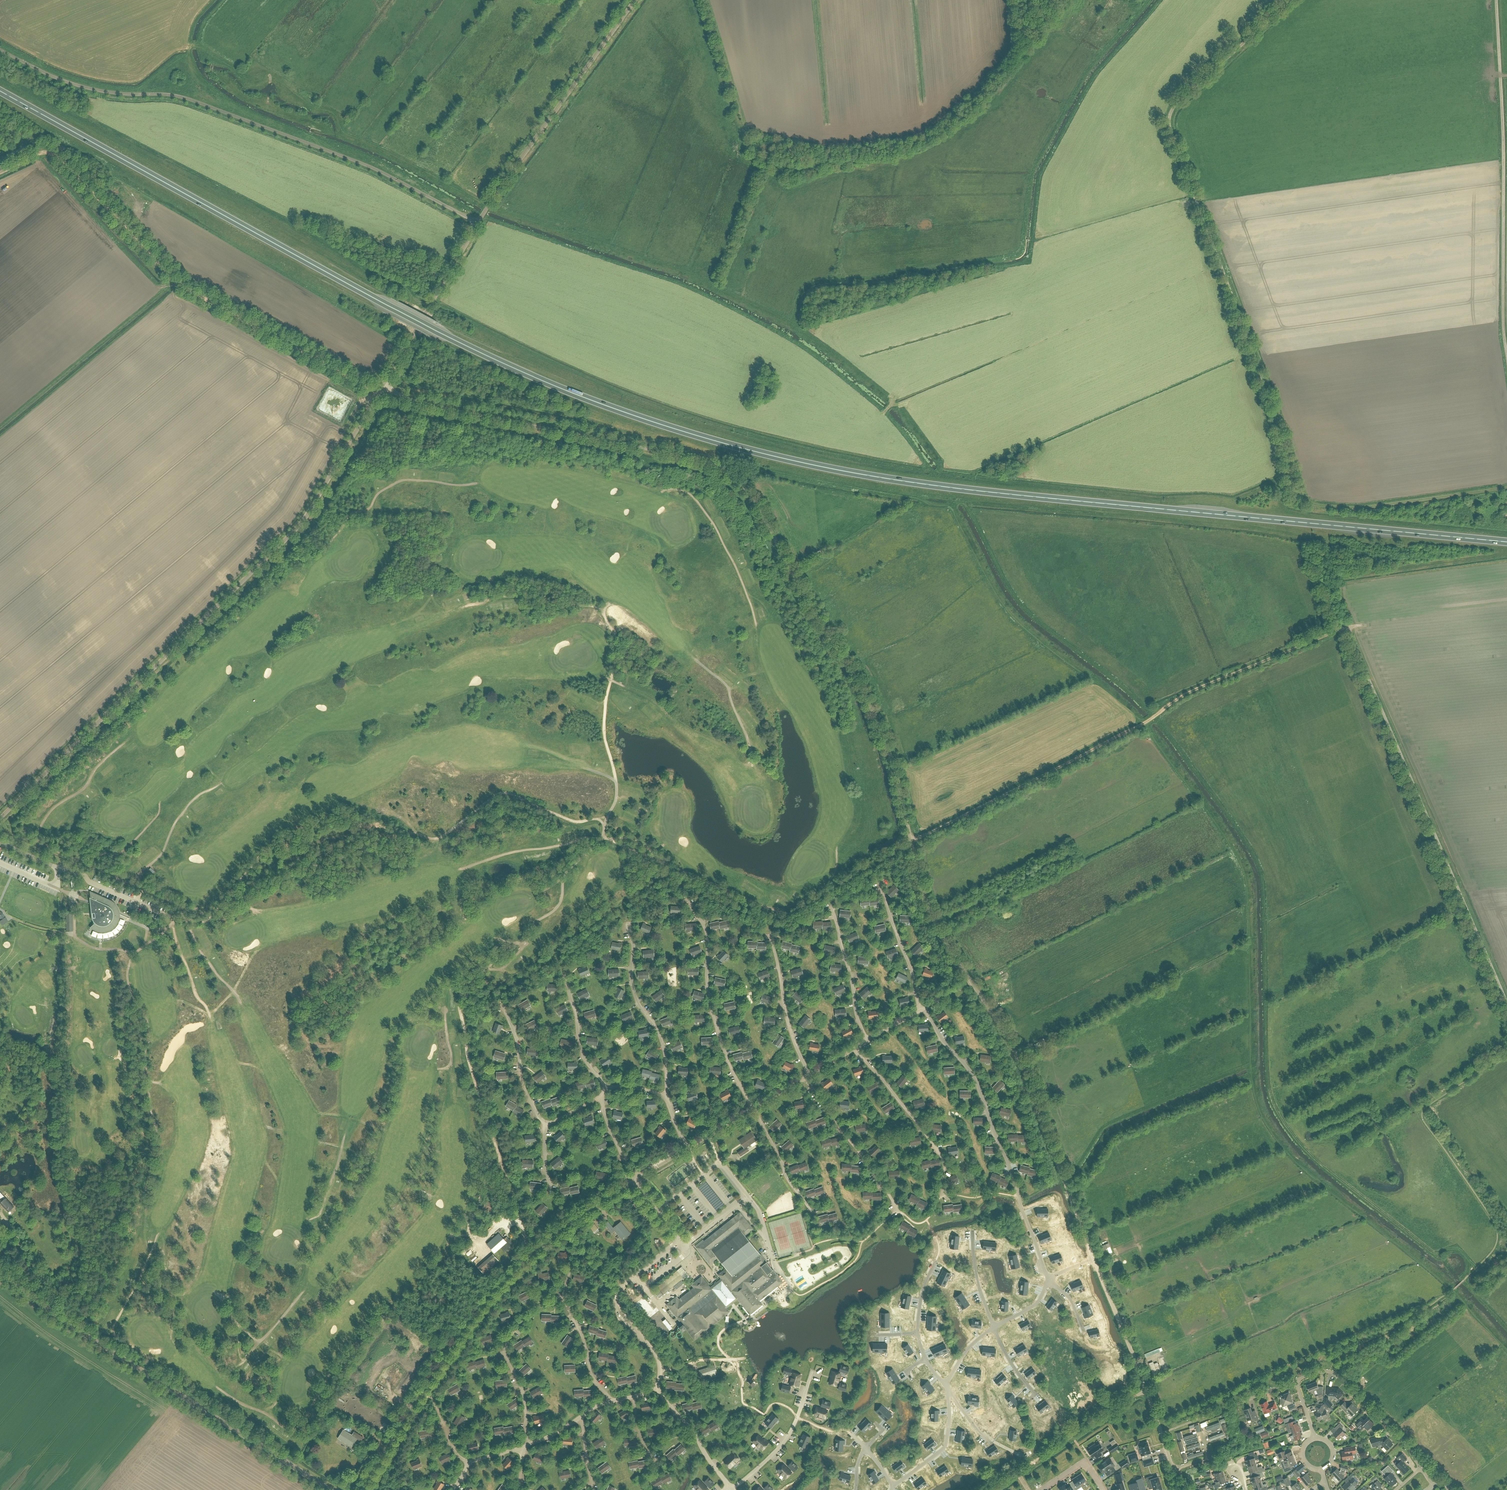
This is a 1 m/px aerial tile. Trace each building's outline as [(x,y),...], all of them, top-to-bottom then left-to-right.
[(898,890),(894,885),(887,892),(891,897),(898,890)] [(111,900),(90,891),(91,908),(92,918),(92,920),(93,922),(94,923),(91,927),(95,931),(98,932),(100,932),(103,933),(106,932),(108,932),(111,931),(113,929),(115,928),(116,927),(117,924),(119,922),(120,920),(120,917),(120,914),(119,911),(119,909),(118,907),(117,905),(115,903),(113,902),(111,900)] [(5,915),(2,917),(3,919),(0,921),(3,925),(8,921),(5,915)] [(720,928),(719,923),(719,921),(710,923),(711,930),(720,928)] [(719,923),(720,928),(720,929),(729,927),(728,921),(719,923)] [(646,924),(644,923),(641,930),(649,933),(651,927),(646,925),(646,924)] [(886,930),(884,924),(875,926),(876,933),(886,930)] [(859,938),(856,932),(847,936),(850,942),(859,938)] [(619,944),(613,942),(611,949),(620,950),(621,943),(619,943),(619,944)] [(790,950),(791,945),(792,944),(783,942),(782,948),(790,950)] [(923,949),(918,944),(911,951),(916,956),(923,949)] [(800,947),(791,945),(790,950),(790,951),(798,953),(800,947)] [(835,947),(826,945),(824,951),(834,954),(835,947)] [(702,952),(700,946),(690,949),(692,955),(702,952)] [(898,955),(896,949),(886,952),(888,958),(898,955)] [(728,955),(724,951),(719,955),(717,956),(722,962),(728,955)] [(589,973),(587,967),(581,969),(581,968),(578,969),(581,976),(589,973)] [(803,974),(801,968),(791,971),(793,977),(803,974)] [(928,969),(925,968),(923,975),(931,978),(933,972),(927,970),(928,969)] [(770,976),(768,970),(758,973),(760,979),(770,976)] [(908,978),(899,973),(896,979),(905,983),(908,978)] [(725,980),(716,978),(714,984),(724,986),(725,980)] [(846,990),(843,984),(834,989),(837,995),(846,990)] [(871,992),(867,987),(860,994),(864,999),(871,992)] [(624,991),(618,988),(617,990),(618,991),(615,996),(620,999),(624,991)] [(589,994),(586,989),(577,994),(580,999),(589,994)] [(664,996),(661,991),(652,997),(656,1002),(664,996)] [(704,994),(695,991),(693,997),(702,1000),(704,994)] [(804,998),(797,991),(793,996),(800,1003),(804,998)] [(773,998),(763,994),(761,1000),(770,1004),(773,998)] [(909,1004),(908,997),(905,997),(906,998),(900,999),(901,1006),(909,1004)] [(530,1005),(527,1000),(519,1005),(522,1010),(530,1005)] [(735,1008),(734,1002),(724,1004),(726,1010),(735,1008)] [(568,1010),(565,1005),(556,1009),(559,1015),(568,1010)] [(596,1016),(594,1010),(584,1013),(586,1019),(596,1016)] [(633,1018),(631,1012),(621,1016),(624,1021),(633,1018)] [(948,1017),(944,1012),(939,1016),(939,1015),(937,1016),(941,1022),(948,1017)] [(810,1020),(805,1016),(799,1023),(804,1028),(810,1020)] [(672,1023),(670,1017),(661,1020),(663,1026),(672,1023)] [(537,1026),(534,1020),(525,1025),(528,1030),(537,1026)] [(503,1026),(496,1023),(493,1032),(499,1034),(501,1028),(502,1028),(503,1026)] [(740,1032),(739,1026),(729,1029),(731,1035),(740,1032)] [(853,1033),(849,1027),(847,1028),(847,1029),(842,1032),(845,1038),(853,1033)] [(648,1036),(647,1029),(645,1029),(645,1030),(639,1031),(640,1037),(648,1036)] [(784,1038),(778,1034),(773,1043),(778,1046),(784,1038)] [(572,1041),(562,1039),(560,1045),(570,1048),(572,1041)] [(682,1047),(680,1041),(671,1045),(673,1051),(682,1047)] [(813,1043),(811,1042),(810,1050),(818,1051),(819,1045),(813,1044),(813,1043)] [(937,1051),(936,1045),(926,1047),(928,1053),(937,1051)] [(658,1055),(650,1050),(647,1055),(655,1061),(658,1055)] [(505,1054),(496,1051),(494,1057),(503,1060),(505,1054)] [(751,1051),(742,1053),(743,1058),(744,1060),(752,1058),(751,1051)] [(743,1058),(742,1053),(742,1052),(733,1054),(735,1061),(743,1058)] [(611,1061),(608,1056),(603,1060),(602,1059),(600,1060),(604,1067),(611,1061)] [(791,1065),(786,1062),(783,1068),(791,1072),(794,1065),(792,1064),(791,1065)] [(864,1073),(861,1066),(859,1067),(859,1068),(853,1070),(855,1076),(864,1073)] [(650,1078),(651,1073),(652,1071),(643,1069),(642,1076),(650,1078)] [(546,1077),(542,1071),(534,1077),(537,1082),(546,1077)] [(651,1073),(650,1078),(650,1079),(658,1081),(660,1075),(651,1073)] [(908,1079),(903,1075),(896,1083),(901,1087),(908,1079)] [(833,1084),(829,1078),(824,1082),(823,1081),(821,1083),(826,1089),(833,1084)] [(585,1082),(586,1087),(587,1088),(595,1085),(593,1079),(585,1082)] [(760,1080),(758,1079),(755,1086),(763,1090),(766,1084),(760,1081),(760,1080)] [(586,1087),(585,1082),(584,1080),(576,1083),(578,1089),(586,1087)] [(1004,1084),(1000,1080),(993,1087),(997,1092),(1004,1084)] [(879,1088),(876,1083),(867,1087),(870,1093),(879,1088)] [(731,1096),(728,1090),(725,1091),(726,1092),(720,1095),(723,1100),(731,1096)] [(698,1098),(696,1092),(690,1094),(689,1093),(687,1094),(689,1101),(698,1098)] [(551,1100),(552,1105),(553,1106),(561,1103),(559,1097),(551,1100)] [(552,1105),(551,1100),(550,1099),(542,1102),(544,1108),(552,1105)] [(925,1105),(923,1099),(913,1102),(915,1108),(925,1105)] [(514,1110),(516,1106),(517,1105),(509,1100),(506,1106),(514,1110)] [(804,1107),(803,1100),(801,1100),(801,1101),(795,1102),(795,1109),(804,1107)] [(843,1100),(841,1100),(840,1107),(848,1108),(849,1102),(843,1101),(843,1100)] [(894,1108),(891,1103),(882,1108),(886,1113),(894,1108)] [(516,1106),(514,1110),(513,1111),(521,1116),(524,1110),(516,1106)] [(1011,1110),(1001,1108),(1000,1114),(1009,1116),(1011,1110)] [(617,1111),(614,1110),(613,1117),(622,1119),(623,1113),(617,1112),(617,1111)] [(594,1123),(592,1116),(589,1116),(590,1117),(584,1119),(586,1125),(594,1123)] [(823,1117),(815,1121),(817,1126),(817,1127),(826,1123),(823,1117)] [(692,1119),(690,1118),(686,1124),(694,1128),(697,1123),(692,1120),(692,1119)] [(817,1126),(815,1121),(815,1119),(806,1123),(809,1129),(817,1126)] [(781,1124),(777,1120),(770,1126),(774,1131),(781,1124)] [(867,1130),(865,1124),(855,1126),(857,1132),(867,1130)] [(666,1130),(660,1126),(658,1128),(659,1128),(655,1133),(660,1137),(666,1130)] [(565,1136),(560,1132),(556,1136),(555,1135),(553,1137),(558,1142),(565,1136)] [(757,1140),(751,1132),(739,1140),(744,1148),(738,1152),(740,1156),(749,1150),(747,1147),(757,1140)] [(535,1141),(534,1134),(531,1134),(531,1135),(525,1136),(526,1142),(535,1141)] [(643,1143),(641,1137),(631,1140),(633,1146),(643,1143)] [(830,1140),(832,1145),(832,1146),(840,1143),(839,1137),(830,1140)] [(607,1145),(605,1139),(596,1143),(598,1149),(607,1145)] [(832,1145),(830,1140),(830,1139),(821,1141),(823,1147),(832,1145)] [(793,1145),(789,1141),(781,1147),(785,1152),(793,1145)] [(880,1150),(875,1146),(871,1150),(870,1149),(868,1151),(874,1156),(880,1150)] [(563,1162),(558,1157),(551,1163),(555,1168),(563,1162)] [(930,1161),(931,1166),(932,1167),(940,1165),(939,1159),(930,1161)] [(931,1166),(930,1161),(930,1160),(921,1162),(923,1168),(931,1166)] [(798,1166),(800,1170),(800,1171),(808,1168),(806,1162),(803,1163),(798,1166)] [(800,1170),(798,1166),(797,1164),(789,1168),(792,1174),(800,1170)] [(1028,1174),(1029,1168),(1029,1167),(1021,1165),(1019,1171),(1028,1174)] [(1029,1168),(1028,1174),(1028,1175),(1036,1177),(1038,1171),(1029,1168)] [(607,1174),(597,1172),(596,1178),(606,1180),(607,1174)] [(998,1182),(1000,1177),(1001,1176),(993,1173),(990,1179),(998,1182)] [(958,1180),(955,1174),(947,1179),(950,1185),(958,1180)] [(1008,1181),(1000,1177),(998,1182),(998,1183),(1006,1187),(1008,1181)] [(578,1186),(569,1188),(570,1193),(571,1194),(579,1192),(578,1186)] [(570,1193),(569,1188),(569,1187),(560,1189),(562,1195),(570,1193)] [(822,1187),(814,1190),(816,1195),(816,1196),(825,1193),(822,1187)] [(816,1195),(814,1190),(814,1189),(805,1192),(808,1198),(816,1195)] [(917,1204),(919,1199),(919,1198),(911,1195),(909,1200),(917,1204)] [(1,1203),(10,1212),(15,1207),(6,1198),(1,1203)] [(919,1199),(917,1204),(916,1205),(924,1209),(927,1203),(919,1199)] [(495,1204),(486,1201),(483,1209),(492,1212),(495,1204)] [(547,1208),(543,1203),(536,1211),(540,1215),(547,1208)] [(1037,1208),(1037,1217),(1048,1217),(1048,1209),(1040,1209),(1040,1208),(1037,1208)] [(753,1229),(740,1213),(697,1247),(710,1263),(717,1257),(726,1268),(718,1275),(721,1278),(721,1279),(715,1283),(710,1288),(701,1277),(698,1279),(692,1285),(694,1288),(679,1300),(676,1297),(667,1304),(695,1339),(729,1311),(726,1308),(732,1303),(737,1298),(750,1314),(762,1304),(759,1301),(782,1282),(744,1235),(753,1229)] [(828,1215),(829,1220),(829,1221),(838,1219),(836,1213),(828,1215)] [(829,1220),(828,1215),(827,1214),(819,1216),(820,1223),(829,1220)] [(907,1231),(910,1227),(911,1226),(903,1221),(900,1227),(907,1231)] [(630,1233),(621,1222),(613,1228),(608,1222),(605,1225),(612,1233),(615,1230),(622,1240),(630,1233)] [(910,1227),(907,1231),(907,1232),(914,1237),(918,1231),(910,1227)] [(1041,1234),(1038,1235),(1041,1244),(1051,1239),(1048,1232),(1041,1235),(1041,1234)] [(504,1239),(499,1233),(487,1244),(495,1253),(501,1248),(505,1253),(514,1245),(507,1237),(504,1239)] [(952,1235),(950,1248),(958,1249),(959,1236),(952,1235)] [(984,1241),(983,1249),(996,1251),(996,1243),(984,1241)] [(478,1267),(484,1273),(499,1260),(493,1253),(478,1267)] [(1053,1255),(1050,1256),(1052,1264),(1062,1260),(1060,1254),(1053,1256),(1053,1255)] [(1017,1255),(1009,1256),(1012,1269),(1019,1267),(1017,1255)] [(943,1270),(937,1283),(945,1286),(951,1274),(943,1270)] [(683,1279),(677,1271),(657,1286),(664,1295),(674,1286),(677,1289),(684,1283),(682,1280),(683,1279)] [(549,1279),(548,1272),(538,1275),(540,1281),(549,1279)] [(585,1276),(575,1274),(573,1280),(583,1282),(585,1276)] [(614,1280),(618,1284),(623,1279),(620,1275),(614,1280)] [(801,1290),(810,1286),(805,1276),(796,1280),(801,1290)] [(1073,1282),(1070,1283),(1073,1292),(1083,1288),(1081,1280),(1073,1283),(1073,1282)] [(1021,1281),(1019,1294),(1027,1295),(1028,1282),(1021,1281)] [(531,1297),(528,1291),(519,1295),(522,1301),(531,1297)] [(962,1293),(955,1298),(963,1309),(970,1305),(962,1293)] [(904,1295),(901,1307),(908,1309),(911,1296),(904,1295)] [(1051,1298),(1045,1306),(1050,1310),(1056,1302),(1051,1298)] [(596,1305),(587,1301),(585,1306),(594,1311),(596,1305)] [(1087,1305),(1080,1308),(1083,1315),(1081,1316),(1083,1319),(1091,1315),(1087,1305)] [(511,1319),(509,1311),(506,1312),(507,1313),(501,1315),(502,1321),(511,1319)] [(881,1313),(881,1327),(889,1327),(889,1313),(881,1313)] [(928,1315),(927,1330),(935,1330),(936,1316),(928,1315)] [(670,1331),(674,1328),(667,1319),(664,1321),(670,1331)] [(1027,1319),(1019,1324),(1022,1329),(1030,1325),(1027,1319)] [(597,1334),(598,1329),(599,1328),(590,1326),(588,1332),(597,1334)] [(607,1331),(598,1329),(597,1334),(596,1335),(605,1338),(607,1331)] [(1098,1330),(1088,1332),(1089,1338),(1099,1336),(1098,1330)] [(493,1341),(491,1335),(481,1338),(483,1344),(493,1341)] [(573,1339),(568,1335),(562,1343),(567,1347),(573,1339)] [(529,1336),(522,1341),(525,1346),(526,1347),(533,1342),(529,1336)] [(525,1346),(522,1341),(521,1340),(514,1345),(518,1350),(525,1346)] [(944,1343),(931,1349),(935,1357),(948,1351),(944,1343)] [(873,1344),(873,1352),(887,1352),(887,1344),(873,1344)] [(908,1344),(903,1348),(908,1356),(913,1352),(908,1344)] [(1017,1347),(1014,1349),(1018,1356),(1028,1351),(1024,1344),(1017,1348),(1017,1347)] [(983,1347),(982,1355),(995,1356),(996,1349),(983,1347)] [(1146,1354),(1149,1361),(1163,1355),(1160,1348),(1146,1354)] [(484,1359),(475,1362),(477,1367),(477,1368),(486,1365),(484,1359)] [(477,1367),(475,1362),(475,1361),(466,1364),(469,1370),(477,1367)] [(1151,1363),(1154,1376),(1162,1374),(1159,1362),(1155,1364),(1154,1362),(1151,1363)] [(531,1369),(526,1364),(519,1371),(523,1375),(531,1369)] [(717,1372),(715,1365),(699,1370),(701,1378),(717,1372)] [(841,1365),(839,1371),(848,1374),(849,1368),(841,1365)] [(783,1373),(788,1375),(790,1375),(790,1374),(792,1375),(789,1384),(798,1387),(800,1382),(799,1382),(801,1375),(793,1373),(791,1373),(792,1369),(785,1367),(783,1373)] [(1032,1368),(1024,1374),(1028,1379),(1036,1373),(1032,1368)] [(892,1369),(886,1373),(893,1384),(899,1380),(892,1369)] [(968,1369),(967,1376),(980,1378),(981,1370),(968,1369)] [(831,1376),(829,1383),(837,1386),(837,1385),(839,1385),(838,1389),(845,1391),(847,1385),(840,1383),(840,1384),(838,1383),(841,1374),(832,1371),(830,1376),(831,1376)] [(996,1378),(993,1380),(999,1386),(1007,1379),(1002,1374),(997,1379),(996,1378)] [(635,1375),(627,1377),(628,1382),(628,1384),(637,1382),(635,1375)] [(628,1382),(627,1377),(626,1376),(618,1378),(619,1384),(628,1382)] [(928,1380),(922,1387),(929,1395),(935,1389),(929,1384),(931,1383),(928,1380)] [(1318,1386),(1317,1382),(1307,1385),(1310,1392),(1316,1389),(1320,1399),(1324,1397),(1323,1393),(1323,1387),(1318,1386)] [(460,1390),(457,1384),(448,1389),(451,1395),(460,1390)] [(791,1387),(782,1384),(781,1391),(789,1393),(791,1387)] [(543,1392),(539,1387),(531,1392),(534,1397),(543,1392)] [(1339,1388),(1328,1387),(1327,1395),(1335,1396),(1338,1399),(1344,1393),(1339,1388)] [(1290,1395),(1289,1393),(1280,1396),(1281,1401),(1283,1407),(1287,1405),(1288,1407),(1289,1407),(1290,1410),(1297,1408),(1295,1403),(1294,1404),(1291,1398),(1292,1398),(1291,1395),(1290,1395)] [(1012,1394),(1006,1399),(1013,1407),(1018,1403),(1013,1397),(1014,1396),(1012,1394)] [(968,1396),(967,1404),(975,1405),(975,1406),(978,1407),(979,1397),(968,1396)] [(519,1404),(516,1398),(508,1404),(511,1409),(519,1404)] [(823,1400),(821,1406),(829,1409),(831,1403),(823,1400)] [(1038,1404),(1035,1406),(1041,1413),(1050,1406),(1045,1400),(1039,1405),(1038,1404)] [(692,1403),(693,1409),(693,1410),(702,1408),(700,1401),(692,1403)] [(1269,1405),(1267,1401),(1264,1402),(1264,1403),(1261,1404),(1264,1414),(1271,1411),(1271,1410),(1277,1408),(1275,1402),(1269,1405)] [(684,1411),(693,1409),(692,1403),(691,1402),(683,1404),(684,1411)] [(1349,1406),(1345,1402),(1340,1406),(1348,1414),(1349,1413),(1352,1416),(1358,1410),(1355,1407),(1356,1406),(1353,1402),(1349,1406)] [(881,1405),(876,1411),(886,1421),(892,1415),(881,1405)] [(1324,1410),(1322,1406),(1317,1407),(1318,1412),(1316,1413),(1317,1415),(1316,1415),(1317,1418),(1318,1420),(1328,1417),(1326,1410),(1324,1410)] [(828,1410),(817,1407),(814,1415),(825,1418),(828,1410)] [(630,1414),(626,1408),(624,1409),(625,1410),(619,1413),(623,1419),(630,1414)] [(1255,1410),(1252,1411),(1251,1408),(1244,1410),(1248,1421),(1251,1419),(1252,1422),(1259,1419),(1255,1410)] [(931,1410),(931,1421),(938,1421),(938,1413),(939,1413),(940,1410),(931,1410)] [(601,1416),(597,1412),(592,1416),(590,1418),(596,1423),(601,1416)] [(465,1418),(459,1414),(454,1423),(460,1426),(465,1418)] [(771,1428),(779,1419),(773,1414),(765,1423),(771,1428)] [(544,1421),(542,1415),(536,1417),(536,1416),(533,1416),(535,1423),(544,1421)] [(1374,1424),(1367,1417),(1363,1422),(1360,1419),(1355,1424),(1361,1430),(1365,1427),(1366,1428),(1368,1426),(1370,1428),(1374,1424)] [(859,1424),(857,1427),(863,1433),(871,1425),(865,1420),(860,1425),(859,1424)] [(715,1421),(708,1425),(711,1430),(711,1431),(719,1426),(715,1421)] [(1286,1424),(1289,1433),(1301,1428),(1298,1422),(1292,1425),(1291,1422),(1286,1424)] [(1343,1427),(1340,1423),(1335,1428),(1338,1431),(1334,1435),(1336,1437),(1336,1439),(1341,1439),(1341,1437),(1345,1433),(1343,1431),(1343,1427)] [(711,1430),(708,1425),(707,1424),(700,1429),(703,1435),(711,1430)] [(1303,1434),(1301,1428),(1292,1431),(1294,1435),(1290,1436),(1292,1441),(1298,1439),(1297,1436),(1303,1434)] [(352,1435),(344,1430),(338,1438),(352,1447),(357,1438),(361,1440),(363,1437),(354,1432),(352,1435)] [(955,1438),(955,1441),(964,1442),(965,1431),(958,1430),(957,1438),(955,1438)] [(811,1437),(804,1434),(798,1445),(806,1448),(811,1437)] [(1186,1443),(1197,1440),(1196,1434),(1184,1438),(1186,1443)] [(753,1442),(763,1450),(769,1442),(764,1439),(764,1440),(758,1436),(753,1442)] [(1380,1439),(1379,1436),(1371,1439),(1374,1447),(1381,1444),(1387,1450),(1393,1444),(1387,1438),(1385,1440),(1383,1438),(1380,1439)] [(605,1443),(602,1437),(593,1443),(597,1448),(605,1443)] [(932,1438),(924,1445),(927,1450),(933,1445),(934,1446),(936,1445),(932,1438)] [(836,1439),(835,1450),(842,1451),(843,1444),(845,1444),(845,1440),(836,1439)] [(1114,1444),(1108,1448),(1111,1453),(1119,1448),(1114,1440),(1112,1441),(1114,1444)] [(479,1448),(477,1442),(471,1444),(471,1443),(468,1444),(470,1451),(479,1448)] [(1151,1453),(1147,1442),(1137,1445),(1141,1456),(1151,1453)] [(1089,1447),(1089,1448),(1087,1449),(1092,1457),(1094,1456),(1096,1458),(1102,1454),(1100,1452),(1104,1449),(1099,1443),(1096,1446),(1095,1443),(1089,1447)] [(674,1450),(678,1454),(678,1455),(685,1449),(681,1444),(674,1450)] [(987,1448),(985,1450),(990,1457),(998,1451),(995,1445),(988,1450),(987,1448)] [(1354,1451),(1356,1451),(1355,1446),(1346,1448),(1344,1448),(1345,1452),(1342,1452),(1343,1460),(1353,1459),(1353,1455),(1354,1455),(1354,1454),(1354,1451)] [(678,1454),(674,1450),(673,1449),(667,1455),(671,1460),(678,1454)] [(1283,1457),(1285,1461),(1294,1458),(1292,1451),(1287,1453),(1286,1450),(1277,1453),(1279,1459),(1283,1457)] [(539,1453),(536,1452),(533,1459),(542,1463),(544,1457),(538,1454),(539,1453)] [(724,1462),(730,1468),(739,1459),(732,1452),(729,1456),(730,1457),(724,1462)] [(1136,1452),(1127,1455),(1130,1463),(1139,1460),(1136,1452)] [(451,1459),(448,1453),(439,1458),(442,1463),(451,1459)] [(1407,1458),(1402,1453),(1397,1458),(1398,1460),(1394,1463),(1404,1474),(1409,1469),(1403,1462),(1407,1458)] [(1246,1460),(1248,1466),(1257,1464),(1255,1460),(1259,1459),(1257,1454),(1251,1456),(1252,1458),(1246,1460)] [(962,1456),(961,1465),(972,1467),(973,1459),(965,1458),(965,1457),(962,1456)] [(514,1462),(508,1457),(506,1459),(507,1460),(503,1464),(508,1469),(514,1462)] [(1114,1465),(1109,1458),(1098,1466),(1103,1473),(1105,1472),(1107,1475),(1115,1470),(1113,1467),(1114,1465)] [(1154,1464),(1152,1458),(1142,1461),(1144,1467),(1154,1464)] [(1294,1458),(1285,1461),(1281,1463),(1282,1467),(1285,1472),(1293,1469),(1292,1466),(1297,1464),(1294,1458)] [(422,1466),(419,1459),(417,1460),(417,1461),(411,1463),(414,1469),(422,1466)] [(639,1467),(638,1462),(638,1460),(629,1462),(630,1468),(639,1467)] [(647,1460),(638,1462),(639,1467),(639,1468),(648,1466),(647,1460)] [(900,1460),(892,1467),(896,1472),(902,1467),(903,1468),(905,1467),(900,1460)] [(792,1461),(787,1466),(794,1472),(798,1467),(792,1461)] [(610,1467),(606,1462),(598,1468),(602,1473),(610,1467)] [(1257,1464),(1248,1466),(1250,1472),(1256,1470),(1257,1473),(1263,1471),(1266,1470),(1265,1468),(1263,1468),(1262,1466),(1258,1467),(1257,1464)] [(1302,1464),(1296,1469),(1300,1473),(1306,1468),(1302,1464)] [(791,1472),(788,1469),(783,1465),(778,1470),(786,1478),(791,1472)] [(938,1468),(936,1470),(940,1477),(949,1471),(945,1465),(939,1470),(938,1468)] [(1348,1467),(1342,1465),(1341,1468),(1341,1469),(1341,1470),(1340,1471),(1337,1469),(1332,1473),(1339,1481),(1344,1476),(1343,1474),(1345,1472),(1346,1470),(1347,1470),(1348,1467)] [(1393,1471),(1388,1465),(1382,1471),(1387,1476),(1385,1478),(1392,1486),(1397,1481),(1393,1476),(1394,1475),(1391,1473),(1393,1471)] [(1301,1475),(1296,1469),(1292,1472),(1297,1478),(1301,1475)] [(571,1477),(569,1470),(560,1472),(561,1478),(571,1477)] [(875,1470),(868,1475),(873,1484),(879,1480),(875,1473),(876,1473),(875,1470)] [(1264,1476),(1263,1471),(1257,1473),(1258,1476),(1251,1478),(1253,1484),(1262,1481),(1261,1477),(1264,1476)] [(841,1472),(839,1479),(849,1483),(851,1476),(844,1474),(844,1472),(841,1472)] [(660,1478),(663,1482),(664,1483),(671,1479),(668,1473),(660,1478)] [(1081,1473),(1072,1479),(1074,1482),(1071,1484),(1074,1489),(1076,1489),(1081,1487),(1080,1484),(1086,1480),(1081,1473)] [(1352,1473),(1345,1480),(1347,1483),(1343,1487),(1346,1489),(1350,1489),(1351,1489),(1352,1489),(1354,1489),(1356,1488),(1354,1486),(1358,1483),(1353,1478),(1355,1476),(1352,1473)] [(1312,1481),(1306,1474),(1301,1478),(1307,1485),(1312,1481)] [(1146,1478),(1148,1485),(1152,1484),(1153,1489),(1157,1489),(1161,1489),(1158,1477),(1153,1479),(1152,1476),(1146,1478)] [(1224,1476),(1216,1478),(1217,1481),(1215,1482),(1216,1484),(1213,1485),(1214,1489),(1222,1486),(1221,1483),(1226,1481),(1224,1476)] [(663,1482),(660,1478),(660,1477),(652,1481),(655,1487),(663,1482)] [(704,1482),(710,1488),(714,1484),(708,1477),(704,1482)] [(1292,1484),(1288,1477),(1284,1479),(1287,1486),(1292,1484)] [(915,1481),(913,1483),(918,1489),(927,1483),(922,1478),(916,1483),(915,1481)] [(1130,1489),(1139,1489),(1141,1489),(1144,1489),(1145,1489),(1144,1484),(1142,1478),(1136,1480),(1137,1482),(1129,1485),(1130,1489)] [(438,1480),(436,1483),(437,1483),(434,1489),(436,1489),(441,1489),(444,1484),(438,1480)] [(698,1489),(706,1489),(707,1489),(700,1480),(694,1486),(698,1489)] [(1378,1480),(1374,1484),(1375,1486),(1371,1489),(1372,1489),(1382,1489),(1380,1487),(1382,1485),(1378,1480)] [(1263,1484),(1262,1481),(1253,1484),(1255,1489),(1261,1488),(1262,1489),(1263,1489),(1268,1489),(1266,1483),(1263,1484)]
